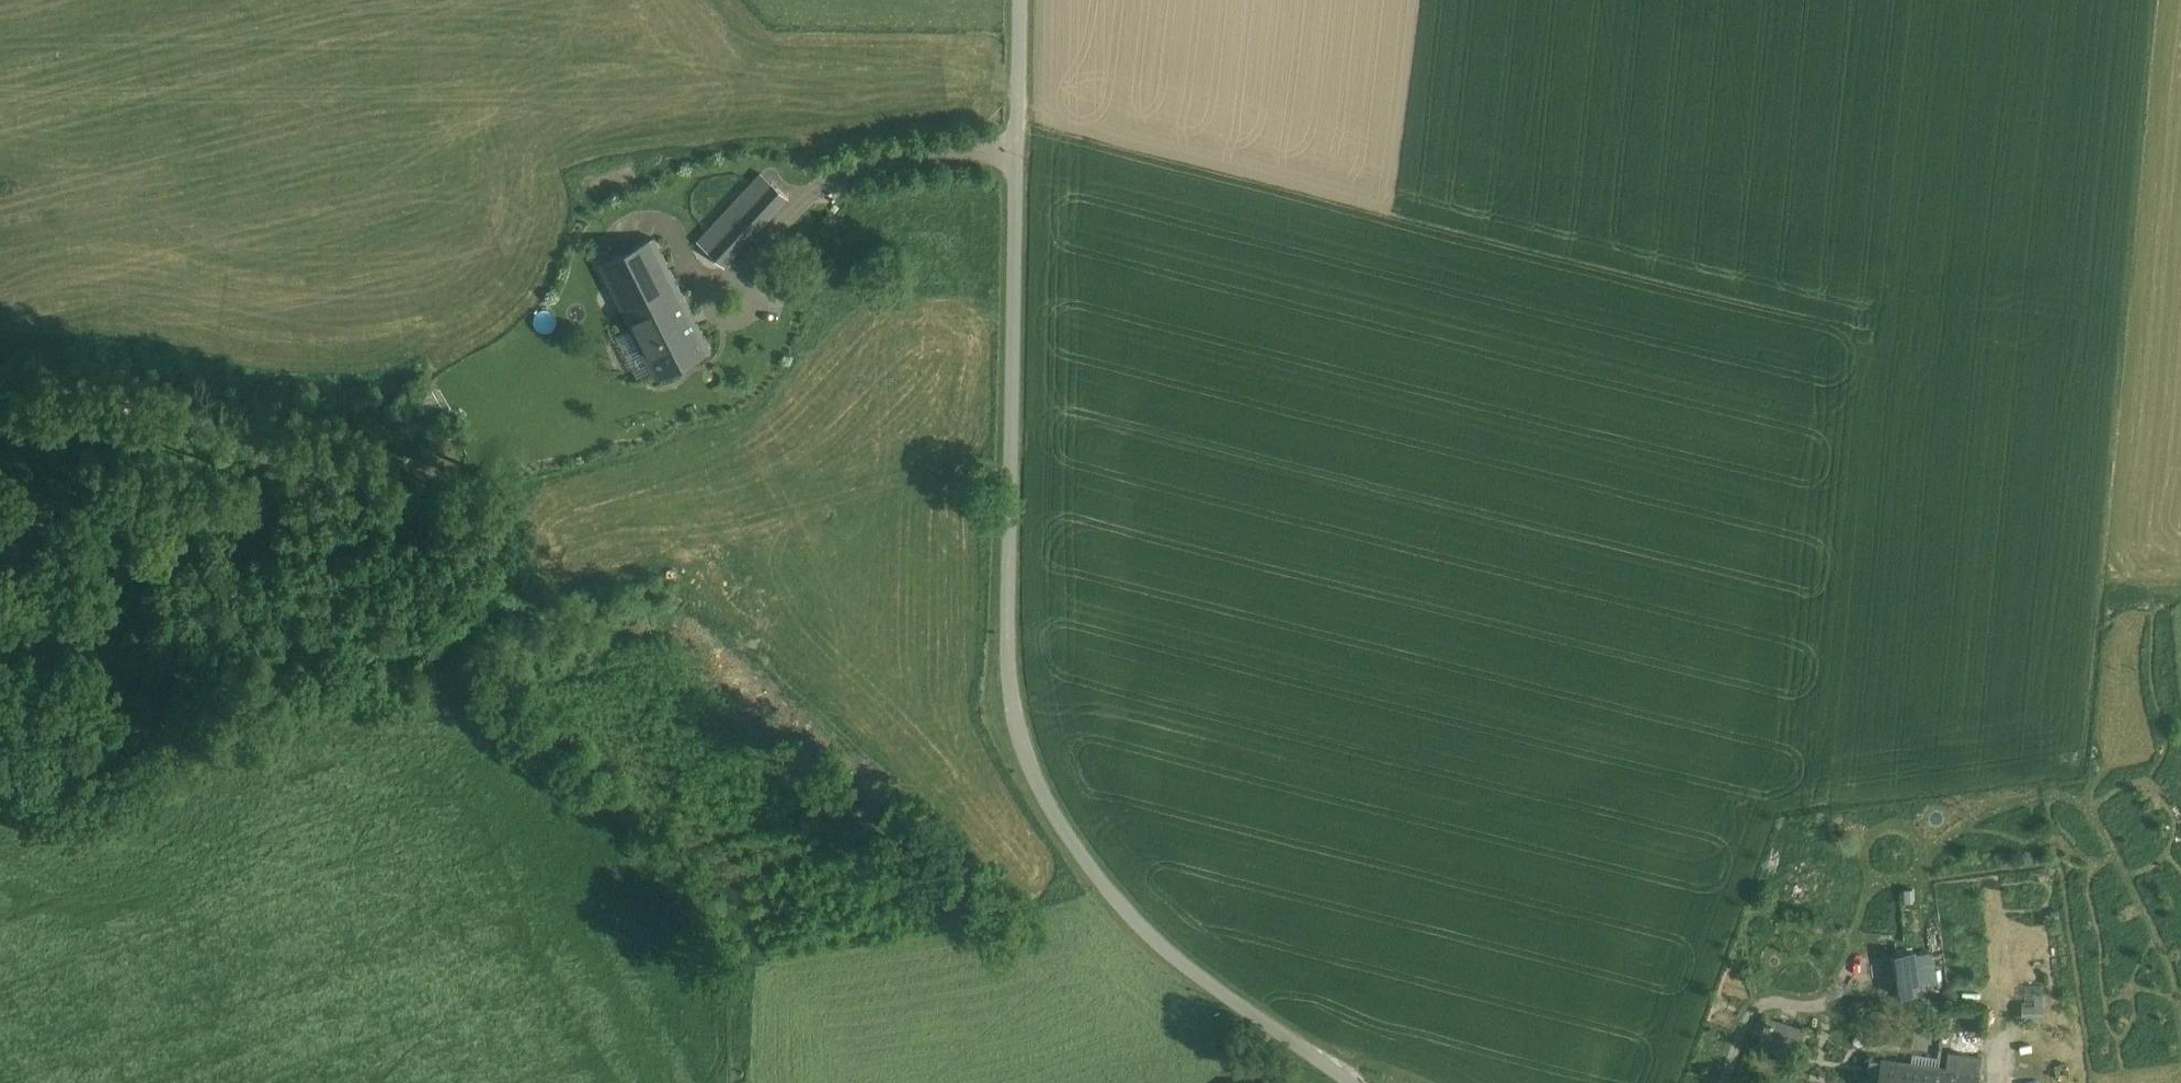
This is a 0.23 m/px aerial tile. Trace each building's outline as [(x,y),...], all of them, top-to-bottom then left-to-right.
[(695,238),(720,264),(788,200),(763,174),(695,238)] [(662,239),(601,268),(657,384),(718,355),(662,239)] [(1922,952),(1886,953),(1887,996),(1923,995),(1922,952)] [(2026,1012),(2047,1011),(2046,989),(2025,990),(2026,1012)] [(1805,1032),(1770,1023),(1765,1042),(1800,1051),(1805,1032)] [(1884,1060),(1881,1082),(1981,1082),(1985,1059),(1950,1053),(1947,1069),(1884,1060)]
